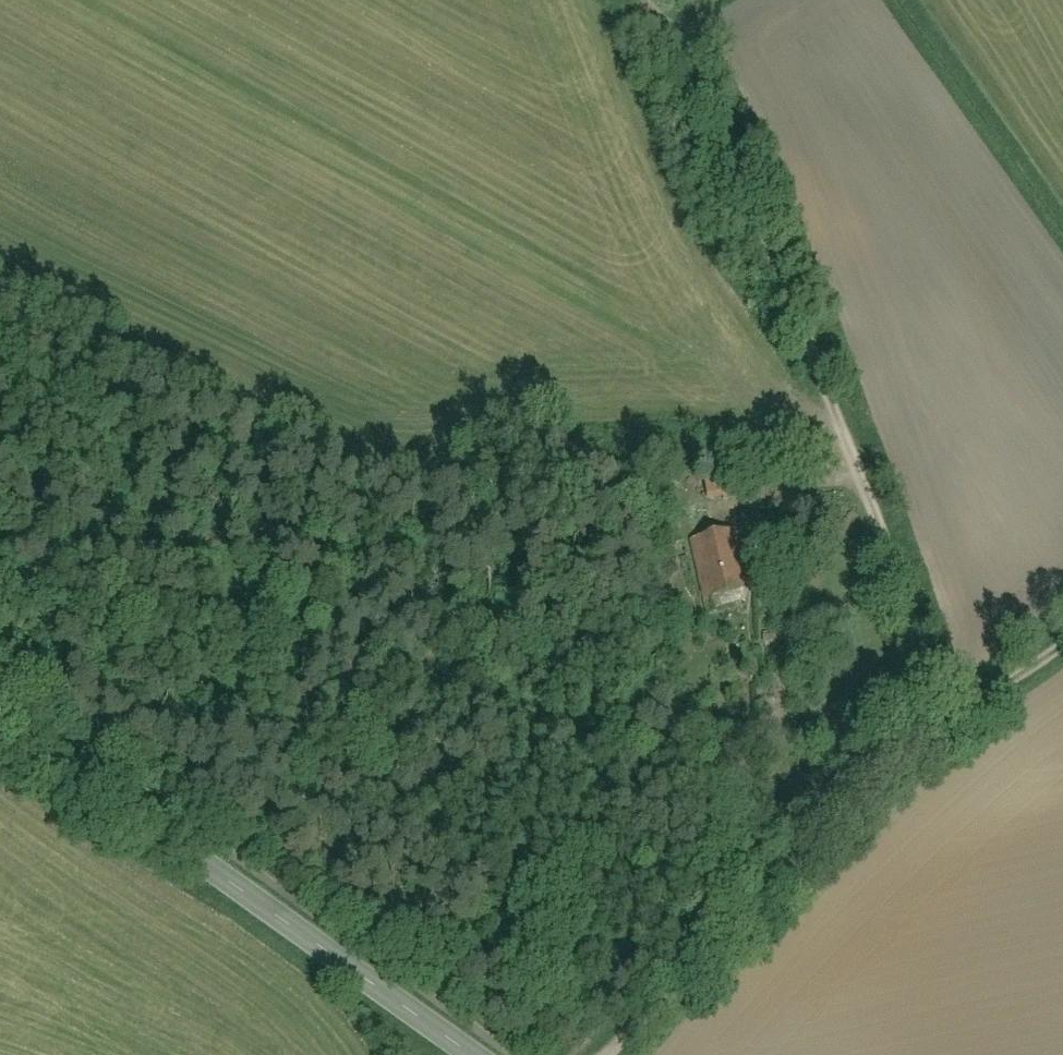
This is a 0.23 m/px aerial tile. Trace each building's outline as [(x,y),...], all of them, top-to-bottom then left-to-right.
[(693,542),(702,611),(753,605),(744,536),(693,542)]
